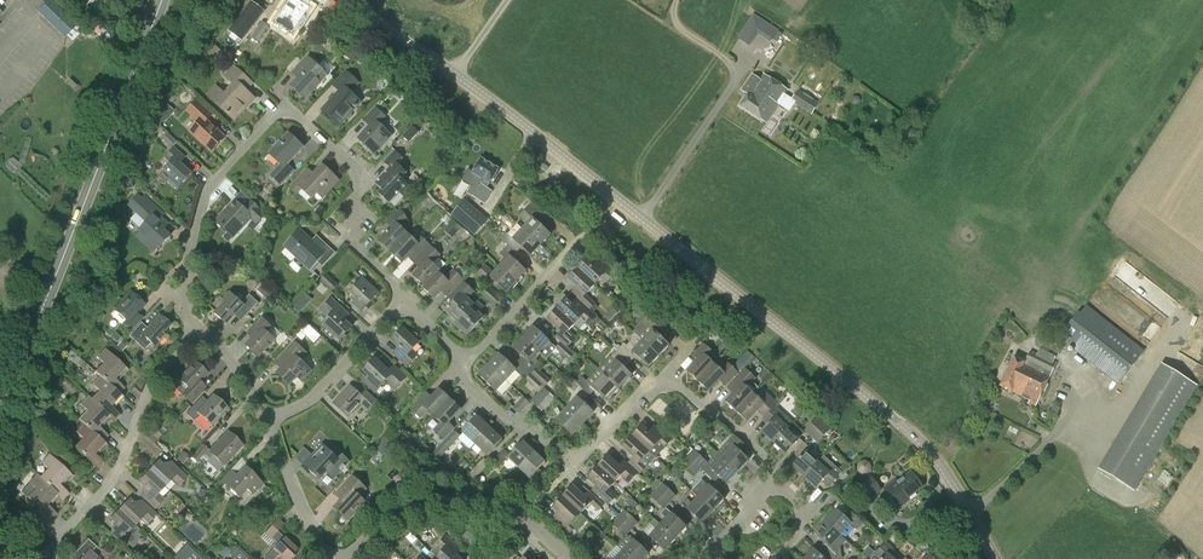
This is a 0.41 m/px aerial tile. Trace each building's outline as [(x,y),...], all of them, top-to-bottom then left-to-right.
[(77,26),(50,0),(29,0),(40,10),(37,14),(64,40),(77,26)] [(310,8),(298,0),(289,0),(274,22),(292,34),(298,25),(301,26),(306,19),(304,17),(310,8)] [(80,14),(75,20),(83,27),(88,21),(80,14)] [(244,14),(231,31),(242,40),(256,23),(244,14)] [(754,15),(748,25),(757,31),(763,21),(754,15)] [(262,21),(251,38),(259,42),(269,26),(262,21)] [(353,59),(358,54),(351,48),(347,53),(353,59)] [(210,51),(206,55),(210,59),(214,55),(210,51)] [(320,82),(327,76),(322,70),(307,57),(292,74),(297,79),(290,86),(305,100),(320,82)] [(234,85),(217,104),(235,120),(244,110),(242,108),(252,98),(245,91),(252,84),(234,67),(225,77),(234,85)] [(340,91),(322,111),(323,112),(338,126),(360,103),(346,90),(354,81),(345,72),(333,85),(340,91)] [(745,97),(740,106),(766,122),(777,105),(781,99),(792,107),(794,104),(790,101),(790,100),(784,95),(788,90),(764,75),(761,80),(760,80),(752,75),(742,91),(747,94),(745,97)] [(78,85),(79,84),(72,78),(68,82),(67,84),(74,91),(75,89),(77,91),(80,87),(78,85)] [(818,104),(797,90),(790,100),(790,101),(794,104),(811,115),(812,113),(818,104)] [(411,109),(414,105),(407,98),(403,102),(411,109)] [(187,112),(199,123),(190,132),(211,152),(225,138),(206,121),(212,115),(197,101),(187,112)] [(369,127),(358,139),(374,154),(390,136),(378,124),(384,117),(375,108),(363,121),(369,127)] [(154,118),(160,124),(165,119),(159,113),(154,118)] [(420,132),(413,125),(402,137),(410,143),(420,132)] [(168,134),(163,140),(171,148),(177,142),(168,134)] [(280,165),(270,176),(281,186),(294,171),(287,165),(304,148),(288,134),(269,154),(280,165)] [(167,167),(163,170),(171,177),(167,181),(176,190),(191,174),(180,164),(185,158),(174,148),(165,158),(170,163),(167,167)] [(403,196),(411,188),(402,179),(407,174),(397,165),(403,159),(394,151),(383,163),(389,169),(375,184),(380,190),(377,193),(389,205),(400,193),(403,196)] [(487,190),(498,171),(481,161),(472,175),(477,178),(467,195),(484,205),(492,193),(487,190)] [(339,180),(322,165),(310,177),(305,172),(290,188),(296,194),(301,189),(312,198),(319,190),(325,195),(339,180)] [(124,183),(126,189),(133,187),(132,181),(124,183)] [(137,195),(128,205),(139,214),(147,222),(141,229),(142,231),(137,236),(153,251),(159,246),(160,247),(170,237),(156,223),(163,215),(144,197),(142,199),(137,195)] [(234,201),(215,221),(233,238),(253,216),(258,222),(264,215),(250,201),(243,209),(234,201)] [(475,236),(487,224),(464,202),(453,214),(475,236)] [(527,225),(523,230),(540,246),(550,236),(541,227),(546,222),(529,207),(520,218),(527,225)] [(379,241),(390,252),(407,235),(400,228),(406,224),(403,220),(406,218),(401,211),(389,218),(386,222),(392,228),(379,241)] [(444,230),(452,237),(460,228),(453,221),(444,230)] [(530,257),(540,246),(523,230),(513,241),(505,233),(500,239),(509,247),(516,254),(521,249),(530,257)] [(314,246),(300,232),(286,247),(309,269),(316,262),(322,267),(335,254),(320,240),(314,246)] [(407,258),(413,263),(429,246),(418,236),(414,241),(407,235),(390,252),(402,263),(407,258)] [(439,256),(429,246),(413,263),(419,269),(412,276),(424,287),(437,273),(437,274),(439,272),(431,264),(439,256)] [(519,256),(516,254),(509,247),(500,257),(505,261),(499,268),(516,283),(526,272),(514,262),(519,256)] [(233,269),(241,267),(239,259),(232,261),(233,269)] [(588,259),(578,270),(595,285),(601,279),(606,284),(615,275),(604,264),(599,269),(588,259)] [(506,294),(516,283),(499,268),(492,275),(484,267),(476,276),(487,287),(493,281),(506,294)] [(467,276),(458,268),(453,273),(453,272),(444,281),(437,274),(437,273),(424,287),(422,288),(435,300),(444,290),(450,295),(462,281),(467,276)] [(581,293),(577,298),(589,309),(594,304),(585,295),(595,285),(578,270),(568,281),(581,293)] [(332,291),(338,285),(327,274),(321,281),(332,291)] [(366,307),(379,293),(363,278),(349,293),(355,298),(350,303),(363,315),(369,309),(366,307)] [(449,320),(455,326),(472,306),(466,300),(472,293),(461,283),(451,294),(457,300),(446,313),(451,318),(449,320)] [(488,288),(481,295),(494,307),(501,300),(488,288)] [(264,297),(269,301),(275,294),(271,290),(264,297)] [(137,313),(144,306),(130,293),(114,310),(125,321),(122,324),(129,331),(142,318),(137,313)] [(225,302),(215,314),(227,325),(240,311),(246,317),(258,303),(252,297),(244,306),(230,293),(223,300),(225,302)] [(563,296),(553,306),(574,325),(580,319),(588,326),(597,317),(589,310),(589,309),(577,298),(576,298),(585,306),(580,311),(563,296)] [(336,315),(342,309),(331,299),(321,310),(330,318),(323,325),(340,340),(351,328),(336,315)] [(476,302),(472,306),(455,326),(467,336),(483,319),(477,314),(483,308),(476,302)] [(567,332),(574,325),(553,306),(543,317),(560,333),(555,338),(561,344),(566,349),(575,339),(567,332)] [(1080,313),(1078,312),(1055,341),(1067,351),(1069,348),(1117,385),(1144,351),(1086,306),(1080,313)] [(604,315),(609,320),(618,312),(613,307),(604,315)] [(128,336),(143,349),(149,343),(154,347),(164,336),(161,334),(169,325),(158,315),(156,317),(151,312),(141,324),(140,323),(128,336)] [(666,327),(651,313),(633,333),(642,341),(659,357),(669,346),(658,336),(666,327)] [(246,345),(259,357),(275,340),(267,332),(272,327),(262,317),(251,329),(257,334),(246,345)] [(307,324),(296,336),(301,341),(306,336),(314,344),(321,336),(307,324)] [(566,349),(561,344),(556,349),(553,346),(533,327),(523,338),(541,355),(547,360),(553,353),(554,355),(558,355),(559,354),(568,363),(574,356),(566,349)] [(720,332),(716,328),(715,329),(711,333),(715,337),(720,332)] [(392,341),(399,348),(393,354),(407,367),(417,356),(411,350),(418,344),(403,329),(392,341)] [(110,337),(116,343),(120,338),(115,333),(110,337)] [(519,363),(544,387),(544,388),(549,392),(554,386),(550,382),(550,381),(538,371),(542,366),(536,360),(541,355),(523,338),(513,349),(522,357),(517,362),(519,363)] [(117,346),(122,351),(127,345),(122,340),(117,346)] [(649,368),(659,357),(642,341),(636,348),(630,343),(627,346),(624,344),(617,351),(630,363),(636,356),(649,368)] [(288,361),(277,373),(289,386),(298,376),(303,380),(311,371),(299,360),(306,353),(295,342),(282,356),(288,361)] [(688,372),(697,381),(713,364),(707,359),(712,353),(703,345),(693,356),(698,361),(688,372)] [(95,372),(100,377),(119,394),(124,389),(117,382),(127,371),(104,349),(96,358),(102,364),(95,372)] [(1047,358),(1048,355),(1039,350),(1037,354),(1031,351),(1025,362),(1014,356),(999,385),(1030,400),(1028,404),(1034,407),(1056,363),(1047,358)] [(624,370),(630,363),(617,351),(611,358),(614,361),(603,374),(619,389),(631,376),(624,370)] [(499,355),(489,365),(505,381),(516,370),(514,369),(499,355)] [(405,378),(391,365),(386,370),(375,360),(364,372),(369,377),(364,382),(375,392),(385,381),(394,390),(405,378)] [(174,388),(184,398),(185,397),(190,402),(201,391),(195,386),(206,374),(195,363),(179,380),(180,381),(174,388)] [(539,392),(544,387),(519,363),(514,369),(516,370),(539,392)] [(721,372),(713,364),(697,381),(709,392),(720,381),(725,386),(737,373),(728,364),(721,372)] [(495,392),(505,381),(489,365),(479,376),(495,392)] [(1133,491),(1197,387),(1161,365),(1098,469),(1133,491)] [(725,402),(736,412),(753,395),(752,395),(758,388),(752,383),(756,379),(745,369),(733,381),(734,382),(727,388),(733,393),(725,402)] [(578,387),(576,384),(565,374),(560,380),(573,392),(578,387)] [(582,378),(576,384),(578,387),(589,396),(594,391),(607,403),(619,389),(603,374),(591,387),(582,378)] [(124,398),(119,394),(100,377),(92,386),(99,392),(91,400),(111,419),(114,423),(120,417),(113,410),(124,398)] [(373,414),(380,405),(376,401),(365,391),(361,396),(350,386),(333,404),(347,417),(363,401),(370,407),(368,409),(373,414)] [(550,394),(544,389),(531,402),(537,408),(550,394)] [(427,410),(434,417),(450,400),(439,390),(426,404),(420,398),(410,410),(419,418),(427,410)] [(762,419),(763,420),(775,406),(777,404),(765,394),(759,401),(753,395),(736,412),(747,422),(757,412),(764,418),(762,419)] [(211,427),(228,409),(214,395),(197,413),(191,408),(185,414),(193,421),(199,416),(211,427)] [(101,429),(111,419),(91,400),(88,397),(80,405),(86,411),(78,420),(83,425),(103,441),(108,436),(101,429)] [(523,399),(514,409),(519,414),(528,404),(523,399)] [(577,399),(566,410),(582,425),(593,413),(577,399)] [(460,410),(450,400),(434,417),(441,423),(433,431),(442,440),(453,428),(448,424),(460,410)] [(775,406),(763,420),(769,425),(762,433),(773,443),(788,428),(781,422),(786,417),(775,406)] [(454,426),(467,413),(463,410),(451,423),(454,426)] [(572,436),(582,425),(566,410),(556,422),(572,436)] [(462,433),(475,444),(489,429),(476,418),(462,433)] [(805,431),(811,437),(823,424),(817,418),(805,431)] [(720,427),(717,424),(713,429),(708,434),(711,437),(716,432),(720,427)] [(830,430),(823,424),(811,437),(817,443),(830,430)] [(107,445),(103,441),(83,425),(76,433),(82,439),(74,447),(98,470),(104,464),(97,457),(107,445)] [(642,426),(632,437),(656,459),(666,448),(665,447),(670,442),(658,431),(653,437),(642,426)] [(157,428),(151,434),(158,441),(165,433),(161,429),(160,430),(157,428)] [(794,434),(788,428),(773,443),(785,454),(799,439),(804,434),(799,429),(794,434)] [(501,441),(489,429),(475,444),(487,456),(501,441)] [(446,452),(459,437),(454,432),(440,446),(446,452)] [(207,462),(218,472),(243,446),(228,433),(210,452),(203,446),(192,458),(197,463),(204,456),(208,460),(207,462)] [(734,436),(728,442),(717,453),(723,458),(738,473),(749,461),(741,455),(747,448),(734,436)] [(646,470),(656,459),(632,437),(622,448),(633,458),(628,464),(639,474),(644,469),(646,470)] [(385,440),(378,449),(385,455),(392,446),(385,440)] [(507,459),(518,469),(533,452),(523,442),(510,456),(504,450),(491,464),(497,470),(507,459)] [(322,445),(313,455),(303,465),(320,480),(329,471),(335,477),(349,462),(342,455),(338,460),(322,445)] [(427,446),(420,454),(427,460),(434,452),(427,446)] [(693,450),(687,456),(701,470),(707,463),(693,450)] [(177,460),(182,464),(187,456),(182,452),(177,460)] [(544,462),(533,452),(518,469),(529,479),(522,486),(528,492),(541,479),(534,473),(544,462)] [(792,467),(804,478),(818,463),(806,452),(792,467)] [(717,453),(712,458),(718,463),(712,470),(727,484),(738,473),(723,458),(717,453)] [(40,478),(58,494),(57,495),(63,501),(69,494),(62,487),(72,476),(49,455),(41,463),(48,470),(40,478)] [(608,456),(598,467),(615,483),(621,476),(629,483),(637,474),(624,461),(619,467),(608,456)] [(695,477),(701,470),(687,456),(681,464),(695,477)] [(818,463),(804,478),(815,488),(822,481),(828,487),(841,474),(843,476),(851,467),(846,463),(839,471),(824,456),(818,463)] [(470,474),(476,479),(489,465),(483,459),(470,474)] [(158,462),(148,473),(164,488),(171,480),(177,487),(186,478),(171,463),(166,468),(158,462)] [(609,490),(615,483),(598,467),(588,478),(599,488),(594,494),(607,506),(616,496),(609,490)] [(250,493),(252,495),(262,485),(244,468),(235,477),(230,472),(220,482),(238,499),(246,490),(250,493)] [(897,483),(895,481),(884,490),(898,508),(909,500),(907,498),(922,487),(911,472),(897,483)] [(154,498),(164,488),(148,473),(138,483),(145,490),(140,495),(154,509),(159,504),(154,498)] [(47,506),(57,495),(58,494),(40,478),(36,475),(28,484),(35,490),(27,498),(36,507),(27,516),(42,530),(57,514),(47,506)] [(339,491),(345,496),(334,508),(348,521),(365,502),(359,497),(366,490),(352,477),(339,491)] [(880,490),(871,479),(857,490),(866,501),(880,490)] [(698,498),(713,512),(724,500),(702,480),(691,492),(698,498)] [(662,484),(656,490),(670,503),(676,497),(662,484)] [(572,487),(562,497),(580,514),(590,504),(598,512),(604,505),(589,491),(583,497),(572,487)] [(663,510),(670,503),(656,490),(649,497),(663,510)] [(587,521),(580,514),(562,497),(552,508),(559,515),(554,520),(569,534),(573,530),(576,533),(587,521)] [(702,523),(713,512),(698,498),(692,504),(687,500),(682,505),(687,509),(702,523)] [(119,511),(135,526),(141,519),(147,524),(151,521),(156,515),(141,501),(136,507),(128,500),(119,511)] [(182,504),(176,509),(183,516),(188,511),(182,504)] [(661,515),(665,519),(660,524),(676,538),(686,528),(671,513),(666,509),(661,515)] [(624,510),(618,517),(632,530),(638,524),(624,510)] [(836,510),(825,521),(841,536),(852,525),(856,529),(862,523),(849,510),(843,517),(836,510)] [(141,531),(135,526),(119,511),(109,522),(116,528),(110,534),(125,547),(130,542),(141,531)] [(626,537),(632,530),(618,517),(612,524),(626,537)] [(676,538),(660,524),(660,525),(654,519),(649,524),(655,530),(649,536),(664,551),(676,538)] [(265,533),(265,534),(277,544),(272,549),(277,554),(272,558),(288,558),(296,550),(277,531),(283,525),(277,520),(265,533)] [(846,541),(841,536),(825,521),(814,533),(835,552),(846,541)] [(204,537),(191,525),(188,529),(183,525),(178,530),(195,546),(204,537)] [(896,531),(891,536),(895,539),(899,534),(896,531)] [(467,532),(461,538),(470,546),(476,540),(467,532)] [(436,558),(437,558),(459,558),(452,552),(457,547),(445,536),(436,546),(442,551),(436,558)] [(617,547),(631,558),(643,558),(648,554),(633,540),(631,542),(627,537),(617,547)] [(892,548),(893,548),(892,537),(889,538),(886,542),(874,555),(878,558),(894,558),(893,558),(892,548)] [(98,558),(90,550),(94,545),(93,545),(94,543),(90,539),(88,541),(88,540),(74,556),(77,558),(98,558)] [(204,558),(206,558),(214,550),(210,547),(201,556),(204,558)] [(236,547),(229,555),(233,558),(248,558),(236,547)] [(617,547),(622,552),(615,558),(631,558),(617,547)] [(390,556),(393,553),(388,548),(385,551),(390,556)] [(804,558),(823,558),(813,549),(812,550),(804,558)]
